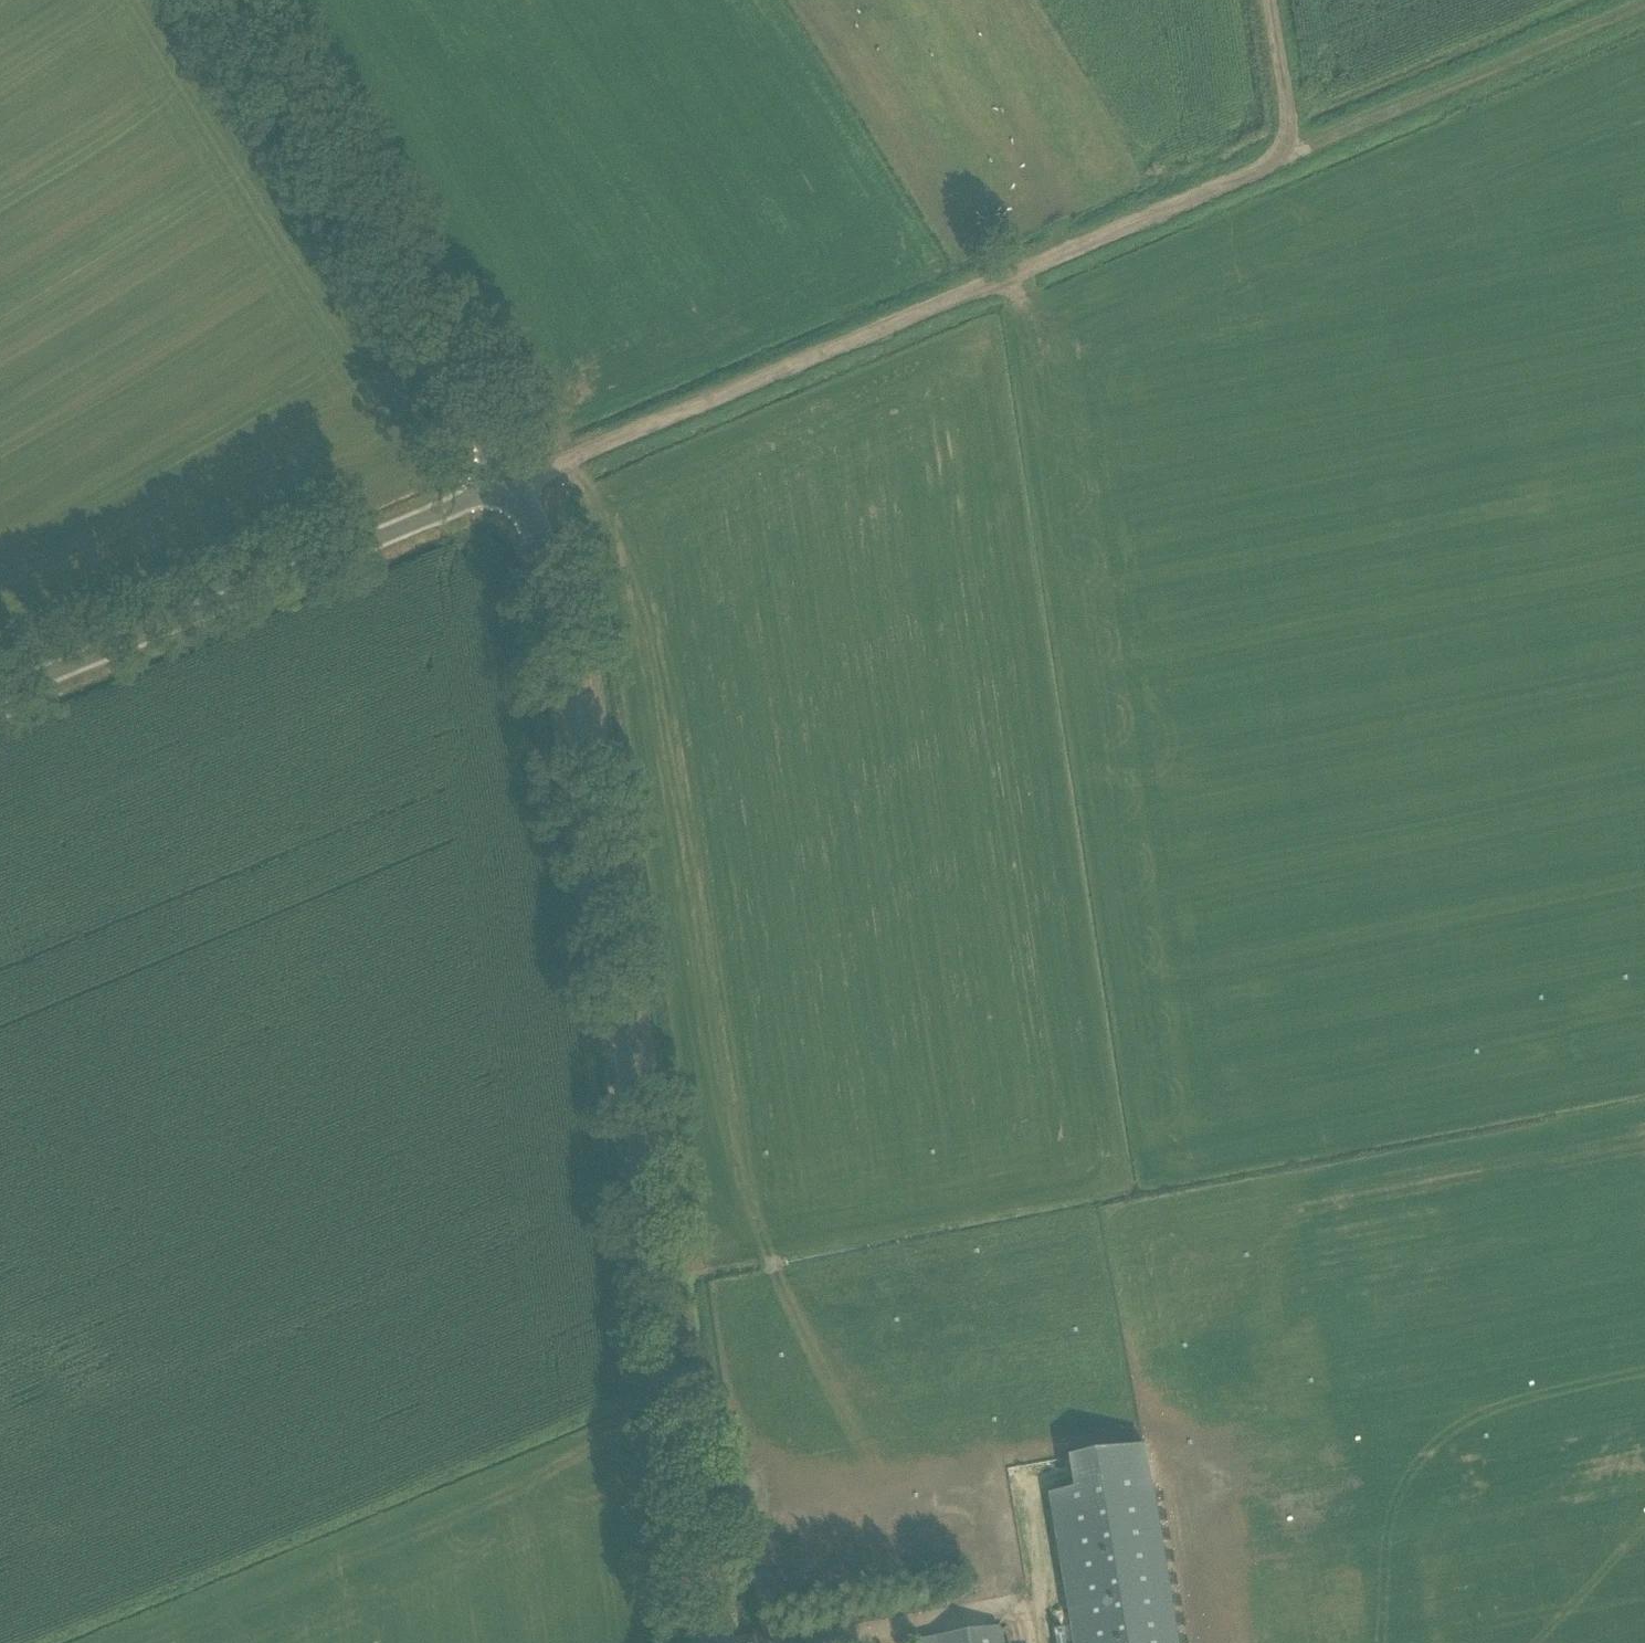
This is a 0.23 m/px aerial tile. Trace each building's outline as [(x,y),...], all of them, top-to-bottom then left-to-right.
[(1036,1509),(1059,1642),(1162,1642),(1130,1458),(1054,1471),(1060,1505),(1036,1509)] [(999,1628),(916,1642),(917,1642),(1001,1642),(999,1628)]
